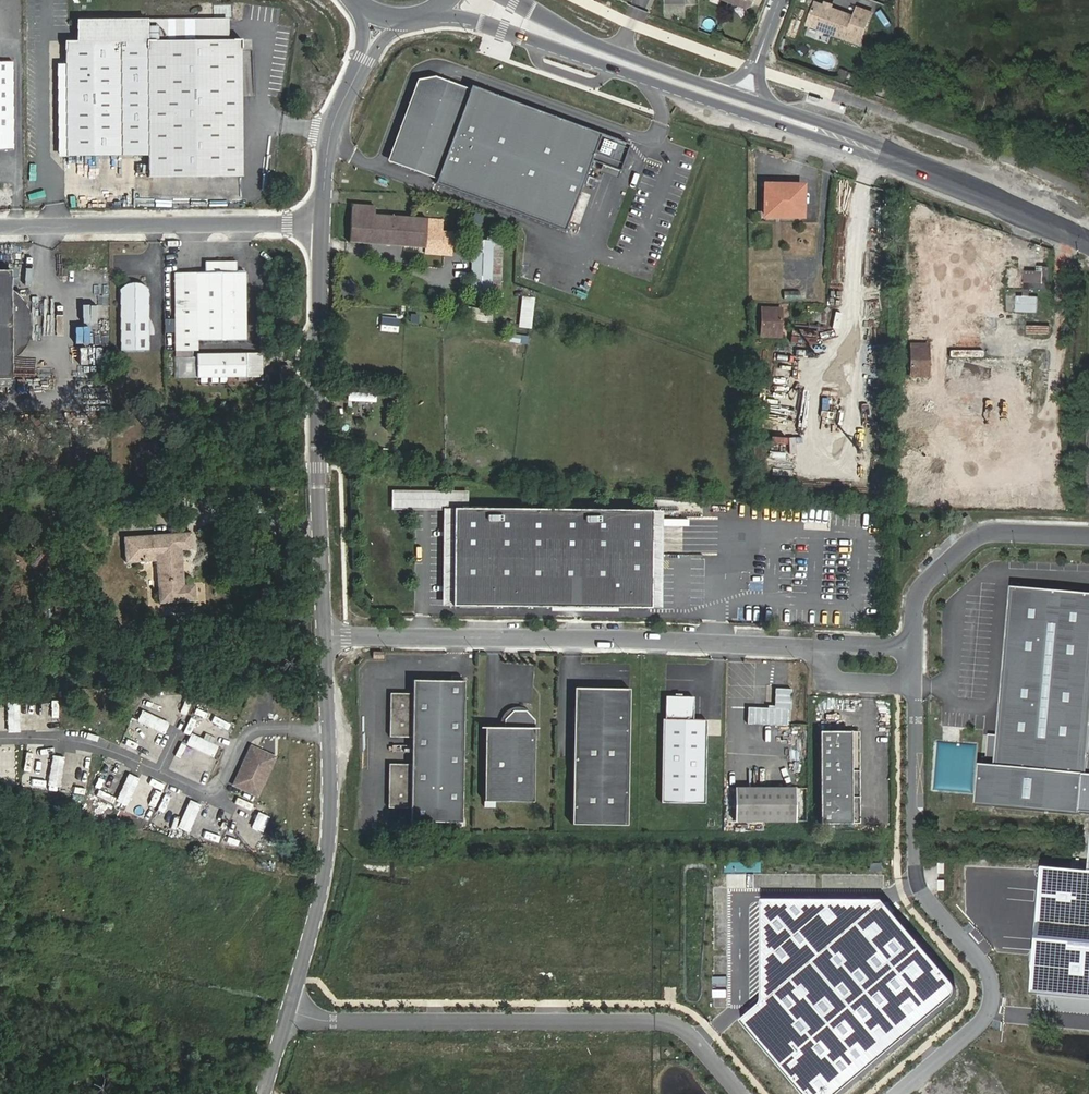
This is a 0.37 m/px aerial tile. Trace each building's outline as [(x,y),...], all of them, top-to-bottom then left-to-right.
[(748,8),(753,5),(755,0),(726,0),(748,8)] [(816,2),(807,25),(846,39),(855,16),(832,8),(824,5),(816,2)] [(214,14),(231,15),(231,5),(215,4),(214,14)] [(204,21),(152,21),(101,22),(97,23),(94,24),(90,26),(87,29),(85,33),(83,36),(82,42),(64,43),(66,157),(148,156),(148,178),(242,177),(242,40),(224,41),(223,36),(223,34),(221,31),(219,28),(217,26),(214,24),(212,23),(208,22),(204,21)] [(13,150),(12,62),(0,62),(0,150),(13,150)] [(437,182),(470,92),(455,87),(420,86),(390,165),(437,182)] [(437,182),(435,187),(530,222),(564,235),(591,165),(619,176),(629,149),(472,90),(470,92),(437,182)] [(592,190),(595,182),(588,180),(585,188),(592,190)] [(766,192),(765,216),(802,216),(803,186),(787,186),(787,192),(766,192)] [(375,207),(352,205),(349,242),(425,247),(427,219),(375,215),(375,207)] [(427,219),(425,247),(450,249),(451,234),(442,234),(443,220),(427,219)] [(492,241),(475,240),(472,296),(490,297),(492,241)] [(177,351),(198,350),(198,341),(246,340),(246,272),(237,272),(237,262),(205,262),(206,273),(175,273),(177,351)] [(1043,271),(1024,270),(1023,290),(1048,291),(1048,282),(1049,282),(1049,266),(1043,266),(1043,271)] [(12,379),(12,341),(27,341),(29,337),(30,333),(31,325),(31,319),(30,315),(27,308),(11,308),(11,270),(0,270),(0,379),(12,379)] [(120,290),(121,351),(149,350),(148,290),(149,289),(146,287),(142,284),(139,283),(135,283),(130,283),(126,285),(122,287),(119,290),(120,290)] [(800,300),(800,291),(784,291),(784,300),(800,300)] [(1035,297),(1016,297),(1016,311),(1035,311),(1035,297)] [(532,328),(535,299),(521,298),(519,326),(532,328)] [(781,309),(762,309),(761,335),(780,336),(781,309)] [(1027,323),(1026,333),(1049,334),(1050,324),(1027,323)] [(509,341),(520,342),(521,334),(509,333),(509,341)] [(928,377),(929,344),(911,344),(911,365),(908,365),(908,369),(911,369),(911,376),(928,377)] [(256,353),(246,354),(247,377),(256,377),(256,353)] [(198,378),(247,377),(246,354),(197,354),(198,378)] [(289,366),(280,366),(280,375),(289,375),(289,366)] [(363,401),(377,402),(377,393),(363,393),(363,401)] [(168,423),(176,423),(175,412),(167,412),(168,423)] [(76,429),(83,432),(89,418),(81,415),(76,429)] [(468,491),(404,490),(404,507),(456,507),(455,605),(652,607),(653,509),(468,507),(468,491)] [(968,516),(960,521),(963,526),(971,521),(968,516)] [(160,603),(196,602),(196,585),(183,586),(181,549),(192,548),(191,533),(125,538),(126,562),(157,560),(160,603)] [(996,767),(1084,776),(1087,776),(1088,756),(1088,596),(1012,589),(996,767)] [(467,680),(415,679),(415,692),(392,692),(392,736),(414,736),(413,763),(391,763),(390,806),(413,807),(412,820),(464,821),(467,680)] [(629,688),(574,687),(571,824),(627,825),(629,688)] [(775,708),(748,707),(747,724),(787,725),(788,709),(791,709),(792,689),(776,688),(775,708)] [(693,698),(665,697),(665,720),(663,720),(661,801),(705,802),(706,720),(693,720),(693,698)] [(18,703),(7,704),(8,731),(19,730),(18,703)] [(484,727),(483,807),(494,807),(494,802),(533,802),(534,720),(525,711),(513,710),(503,719),(503,728),(484,727)] [(168,723),(143,712),(139,721),(163,733),(168,723)] [(223,734),(229,719),(214,713),(208,729),(223,734)] [(148,730),(145,737),(156,741),(159,735),(148,730)] [(859,732),(821,731),(821,823),(859,823),(859,732)] [(217,746),(192,734),(188,744),(212,755),(217,746)] [(253,743),(235,784),(258,795),(277,754),(253,743)] [(53,757),(49,784),(59,786),(63,759),(53,757)] [(82,770),(84,760),(76,758),(74,768),(82,770)] [(996,767),(986,767),(982,806),(1080,815),(1084,776),(996,767)] [(128,775),(117,800),(127,804),(138,779),(128,775)] [(113,799),(117,791),(101,785),(98,793),(113,799)] [(796,787),(735,787),(735,822),(796,822),(796,787)] [(191,800),(180,824),(190,829),(201,804),(191,800)] [(170,826),(174,818),(160,811),(156,820),(170,826)] [(259,813),(253,828),(263,833),(269,818),(259,813)] [(220,820),(217,833),(223,835),(227,822),(220,820)] [(199,828),(196,834),(207,839),(210,832),(199,828)] [(227,841),(238,844),(240,837),(228,835),(227,841)] [(1045,873),(1035,993),(1088,998),(1088,876),(1045,873)] [(767,905),(767,1011),(748,1027),(806,1093),(853,1093),(960,1004),(961,997),(960,991),(888,905),(767,905)]
